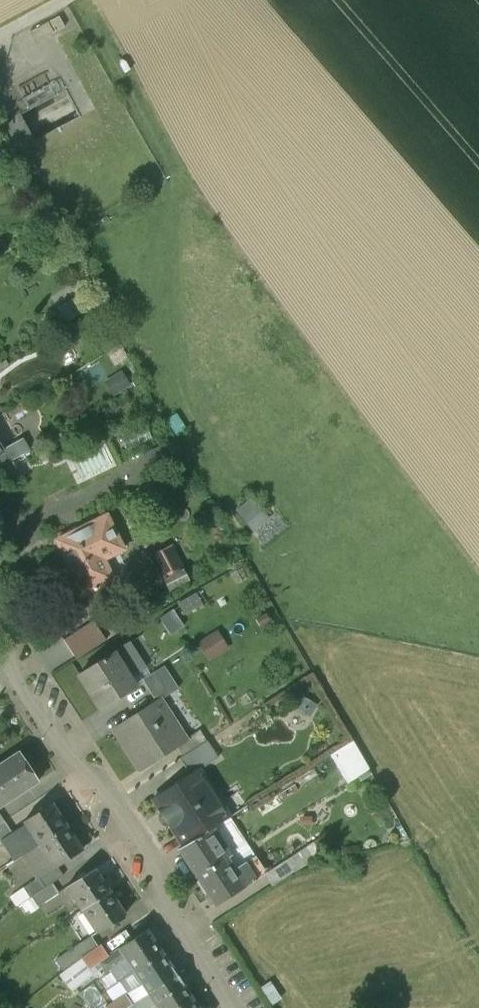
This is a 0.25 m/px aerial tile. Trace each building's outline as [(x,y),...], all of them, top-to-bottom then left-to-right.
[(2,450),(3,452),(0,454),(0,468),(29,451),(22,438),(2,450)] [(85,479),(114,461),(103,445),(74,463),(85,479)] [(241,504),(253,527),(269,518),(257,495),(241,504)] [(107,515),(57,540),(84,593),(107,582),(97,562),(124,548),(107,515)] [(151,553),(171,589),(194,576),(173,540),(151,553)] [(187,611),(204,602),(199,592),(182,601),(187,611)] [(210,659),(231,648),(222,628),(200,638),(210,659)] [(130,641),(81,674),(103,708),(138,686),(131,677),(148,667),(130,641)] [(165,666),(146,679),(160,701),(163,699),(179,688),(165,666)] [(160,701),(115,729),(141,770),(177,746),(189,739),(188,738),(163,699),(160,701)] [(201,730),(188,738),(189,739),(177,746),(184,756),(208,741),(201,730)] [(348,780),(373,768),(358,738),(333,750),(348,780)] [(184,756),(182,758),(192,774),(201,768),(202,769),(202,770),(220,758),(208,741),(184,756)] [(0,763),(0,807),(39,782),(19,752),(11,757),(11,756),(0,763)] [(192,774),(180,782),(179,780),(168,788),(169,789),(154,799),(185,846),(215,827),(232,817),(228,812),(223,815),(212,799),(218,795),(202,771),(203,770),(202,770),(202,769),(201,768),(192,774)] [(52,803),(25,821),(40,844),(68,826),(52,803)] [(0,824),(0,842),(14,833),(5,820),(0,824)] [(40,844),(25,854),(40,877),(40,878),(59,865),(84,848),(68,826),(40,844)] [(185,846),(180,849),(198,877),(229,857),(233,855),(215,827),(185,846)] [(229,857),(198,877),(218,906),(268,872),(257,855),(237,869),(229,857)] [(59,865),(40,878),(40,877),(25,888),(31,897),(52,883),(65,875),(59,865)] [(96,869),(68,887),(83,910),(111,892),(96,869)] [(52,883),(34,895),(40,904),(58,892),(52,883)] [(111,892),(83,910),(98,933),(126,915),(111,892)] [(148,932),(101,963),(107,972),(127,959),(135,972),(163,954),(148,932)] [(92,935),(57,959),(65,971),(82,958),(99,947),(92,935)] [(163,954),(135,972),(144,985),(130,995),(137,1003),(179,976),(173,967),(172,968),(163,954)] [(82,958),(65,971),(74,981),(90,967),(82,958)] [(137,1003),(140,1007),(151,1007),(157,1004),(160,1007),(179,1007),(193,999),(184,985),(179,976),(137,1003)] [(93,1007),(100,1007),(109,1002),(97,982),(82,990),(93,1007)] [(113,1007),(114,1007),(130,1007),(137,1003),(130,995),(113,1007)] [(193,999),(179,1007),(199,1007),(193,999)]
